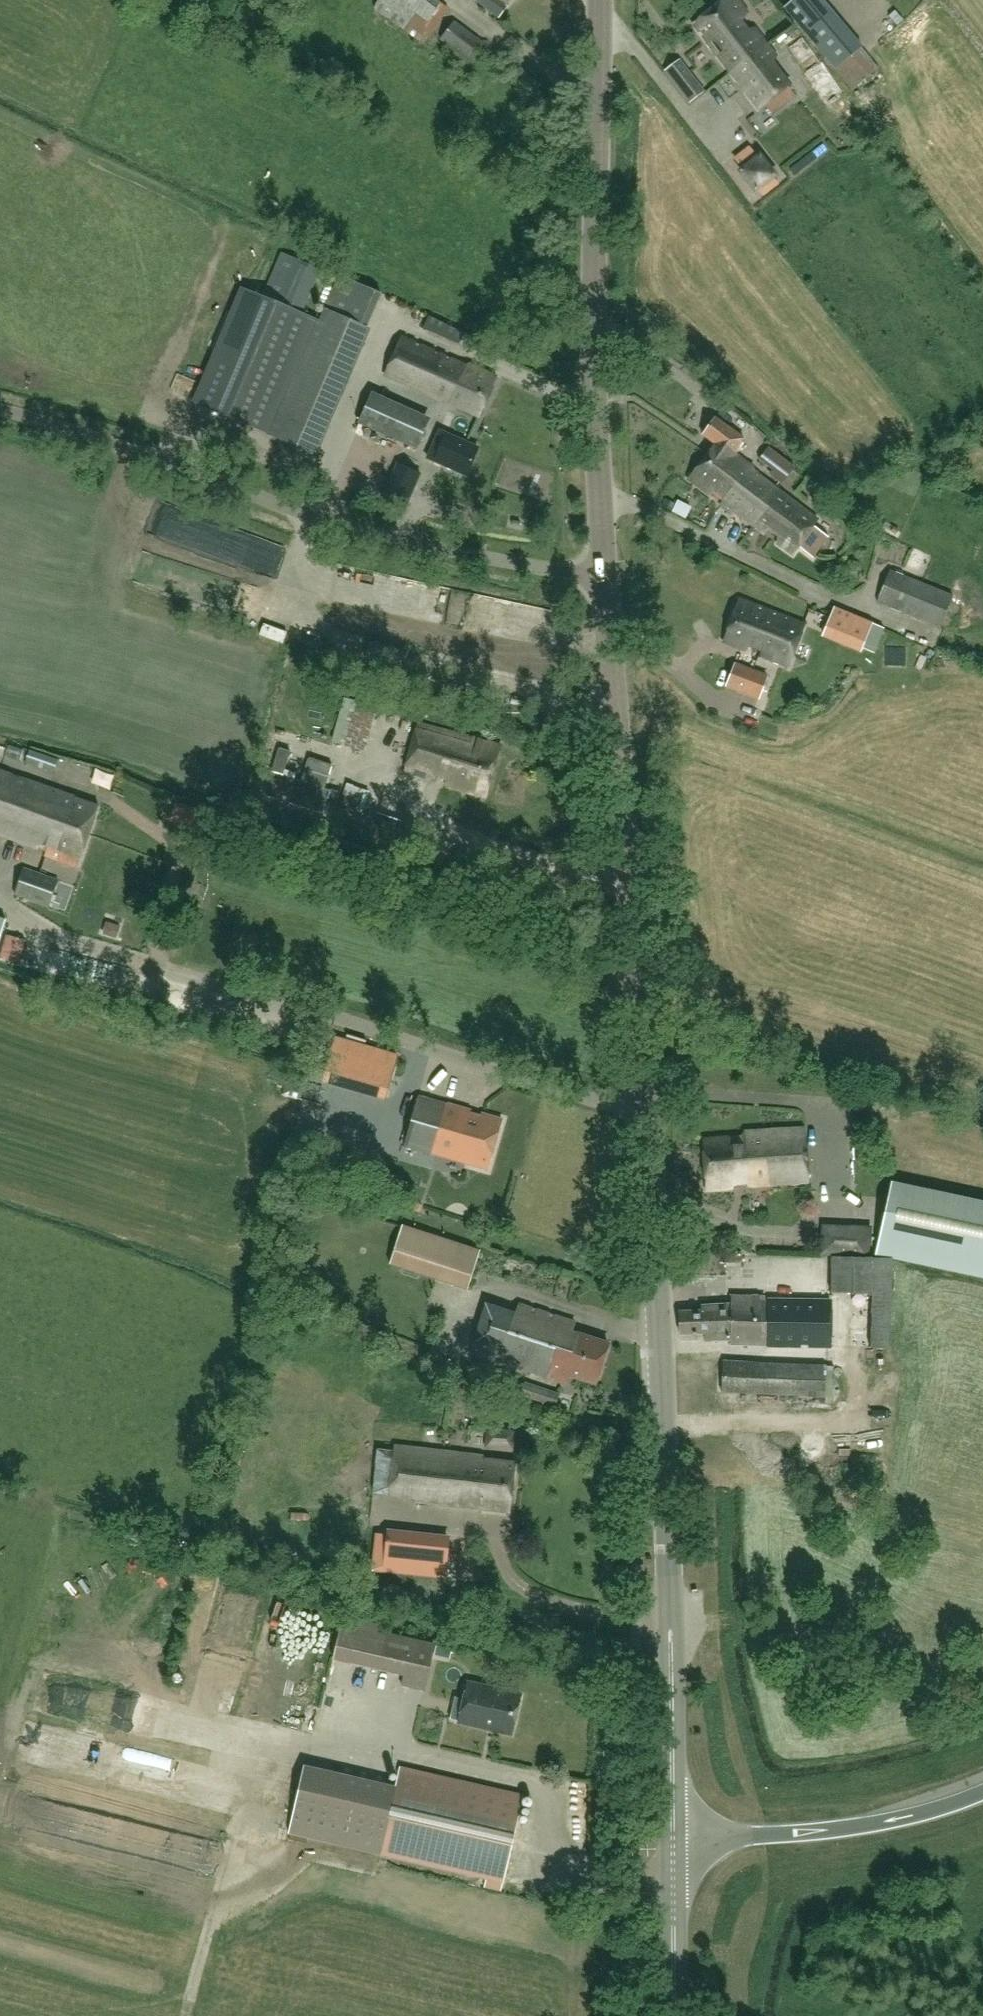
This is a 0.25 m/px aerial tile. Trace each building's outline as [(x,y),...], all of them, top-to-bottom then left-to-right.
[(449,10),(435,0),(379,0),(373,7),(423,44),(449,10)] [(512,0),(476,0),(498,18),(512,0)] [(741,21),(748,13),(737,0),(726,0),(694,25),(759,109),(765,104),(772,114),(796,96),(788,86),(790,85),(773,62),(776,58),(755,28),(748,31),(741,21)] [(835,69),(862,47),(823,0),(793,0),(784,7),(835,69)] [(454,22),(441,40),(471,61),(484,44),(454,22)] [(791,29),(776,36),(781,46),(795,39),(791,29)] [(787,48),(805,74),(804,75),(810,85),(829,71),(822,61),(821,62),(803,36),(787,48)] [(679,58),(665,69),(673,80),(683,72),(686,76),(684,78),(687,82),(679,88),(690,101),(704,90),(679,58)] [(743,171),(756,188),(773,175),(760,158),(743,171)] [(245,288),(196,403),(262,432),(311,317),(302,313),(321,269),(281,251),(262,295),(245,288)] [(357,337),(311,317),(262,432),(308,451),(357,337)] [(466,365),(402,337),(385,375),(406,384),(478,416),(493,384),(496,376),(468,362),(466,365)] [(417,448),(431,419),(372,392),(358,421),(417,448)] [(737,455),(734,453),(744,439),(715,418),(702,435),(715,444),(689,479),(709,494),(716,489),(726,498),(722,505),(732,512),(733,510),(765,531),(769,526),(780,535),(778,542),(794,553),(799,546),(813,556),(827,536),(814,526),(818,520),(751,470),(754,467),(737,455)] [(467,475),(478,447),(446,434),(435,461),(467,475)] [(404,507),(414,485),(390,475),(380,496),(404,507)] [(680,519),(686,508),(673,500),(667,511),(680,519)] [(209,526),(201,549),(249,566),(258,543),(209,526)] [(941,627),(953,595),(890,569),(877,601),(941,627)] [(740,600),(724,642),(747,651),(749,646),(762,650),(760,656),(788,666),(804,624),(740,600)] [(875,653),(885,628),(858,617),(836,607),(824,636),(860,651),(862,647),(875,653)] [(759,698),(767,677),(735,665),(727,686),(759,698)] [(348,750),(352,738),(363,742),(374,709),(339,697),(324,742),(348,750)] [(485,797),(501,746),(419,720),(403,771),(485,797)] [(17,741),(0,741),(0,754),(17,754),(17,741)] [(26,763),(54,772),(58,759),(30,750),(26,763)] [(45,849),(44,856),(78,867),(98,805),(74,797),(74,796),(0,771),(0,833),(45,849)] [(196,809),(190,826),(201,829),(206,812),(196,809)] [(49,906),(59,879),(23,866),(14,895),(49,906)] [(386,1094),(398,1056),(335,1038),(324,1076),(386,1094)] [(465,1108),(419,1095),(405,1146),(458,1161),(457,1165),(471,1169),(472,1165),(488,1169),(502,1118),(477,1111),(476,1114),(464,1111),(465,1108)] [(809,1181),(804,1127),(746,1132),(746,1136),(703,1140),(707,1190),(733,1188),(734,1181),(746,1180),(749,1186),(809,1181)] [(891,1182),(875,1255),(982,1278),(982,1202),(891,1182)] [(820,1255),(867,1256),(869,1226),(833,1224),(821,1224),(820,1255)] [(468,1291),(481,1253),(403,1226),(390,1264),(468,1291)] [(730,1340),(730,1344),(770,1345),(770,1300),(760,1300),(759,1296),(731,1295),(730,1303),(701,1305),(701,1310),(679,1311),(681,1334),(705,1333),(705,1341),(730,1340)] [(832,1301),(770,1300),(770,1345),(831,1346),(832,1301)] [(575,1322),(518,1304),(515,1316),(486,1306),(470,1353),(567,1385),(570,1375),(597,1384),(610,1344),(572,1332),(575,1322)] [(825,1397),(826,1366),(723,1361),(722,1392),(825,1397)] [(826,1366),(825,1397),(831,1397),(833,1366),(826,1366)] [(556,1407),(559,1393),(525,1382),(520,1395),(556,1407)] [(514,1452),(516,1430),(487,1427),(484,1449),(514,1452)] [(483,1457),(395,1447),(395,1450),(377,1449),(373,1493),(390,1495),(390,1493),(405,1495),(406,1500),(510,1511),(515,1462),(482,1458),(483,1457)] [(442,1535),(370,1527),(366,1563),(438,1571),(442,1535)] [(435,1643),(388,1632),(390,1625),(342,1614),(333,1656),(427,1677),(435,1643)] [(476,1663),(491,1667),(493,1659),(479,1655),(476,1663)] [(521,1694),(468,1682),(459,1721),(487,1728),(488,1725),(496,1727),(495,1729),(512,1733),(521,1694)] [(381,1854),(396,1785),(303,1764),(288,1834),(381,1854)] [(503,1883),(523,1795),(401,1767),(396,1785),(380,1855),(503,1883)]
